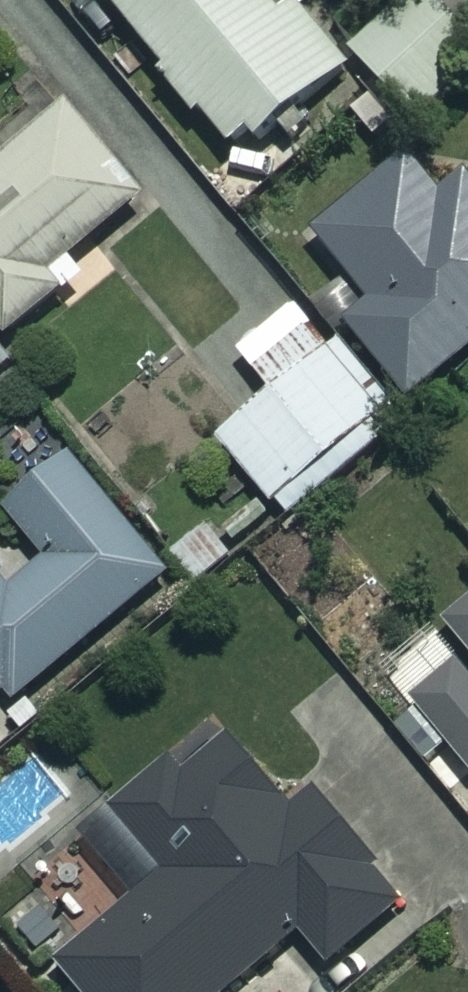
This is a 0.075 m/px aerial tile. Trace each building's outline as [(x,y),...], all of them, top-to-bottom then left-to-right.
[(170,65),(158,75),(193,118),(206,107),(237,145),(252,132),(259,141),(351,64),(298,0),(285,0),(281,3),(278,0),(115,0),(170,65)] [(467,54),(428,8),(363,64),(403,110),(467,54)] [(68,107),(0,163),(0,326),(9,338),(76,283),(61,265),(143,198),(68,107)] [(403,165),(310,238),(363,305),(341,322),(403,401),(467,350),(467,174),(467,173),(403,165)] [(408,416),(343,341),(333,349),(295,306),(240,354),(272,391),(218,438),(288,519),(408,416)] [(71,457),(8,509),(49,560),(11,591),(0,578),(0,696),(8,689),(15,698),(167,574),(71,457)] [(233,560),(211,528),(173,554),(194,586),(233,560)] [(445,624),(467,653),(467,605),(445,624)] [(458,668),(415,703),(467,769),(467,680),(458,668)] [(220,731),(55,864),(106,927),(57,966),(79,991),(233,991),(302,936),(328,968),(405,905),(314,794),(288,815),(220,731)]
